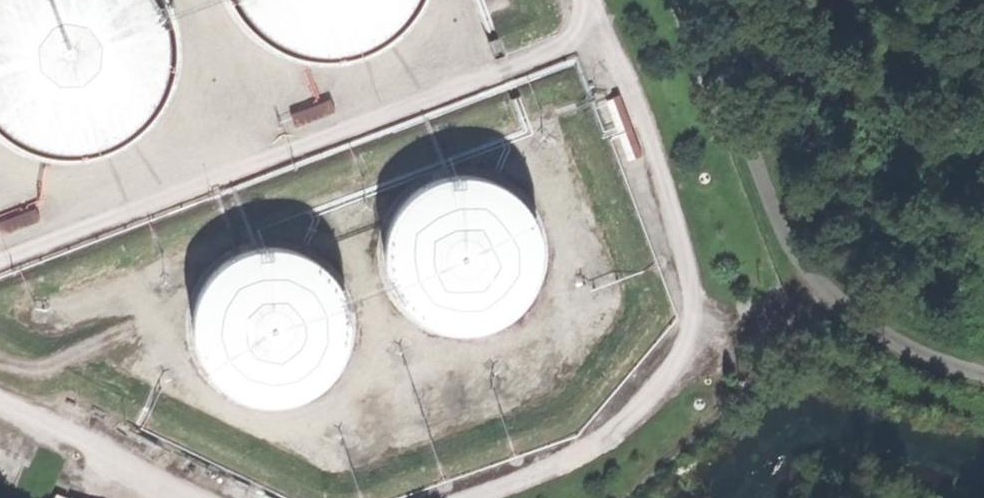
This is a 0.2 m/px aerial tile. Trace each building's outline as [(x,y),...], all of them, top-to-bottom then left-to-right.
[(0,18),(0,26),(0,54),(9,84),(30,111),(57,130),(90,139),(123,137),(155,124),(180,102),(197,73),(203,40),(198,7),(195,0),(7,0),(0,18)] [(286,5),(309,28),(339,41),(371,45),(403,38),(431,20),(448,0),(283,0),(286,5)] [(296,123),(340,113),(336,99),(293,110),(296,123)] [(556,195),(534,178),(508,170),(480,172),(455,182),(435,201),(423,226),(419,253),(426,279),(441,302),(463,319),(489,327),(516,325),(541,314),(561,296),(574,271),(577,244),(571,218),(556,195)] [(46,219),(38,199),(0,215),(0,220),(7,236),(46,219)] [(335,248),(308,243),(281,246),(257,259),(238,280),(228,305),(227,333),(235,359),(252,380),(276,395),(302,401),(330,397),(354,384),(373,364),(383,338),(384,311),(376,285),(359,263),(335,248)] [(74,494),(61,489),(58,497),(72,497),(74,494)]
